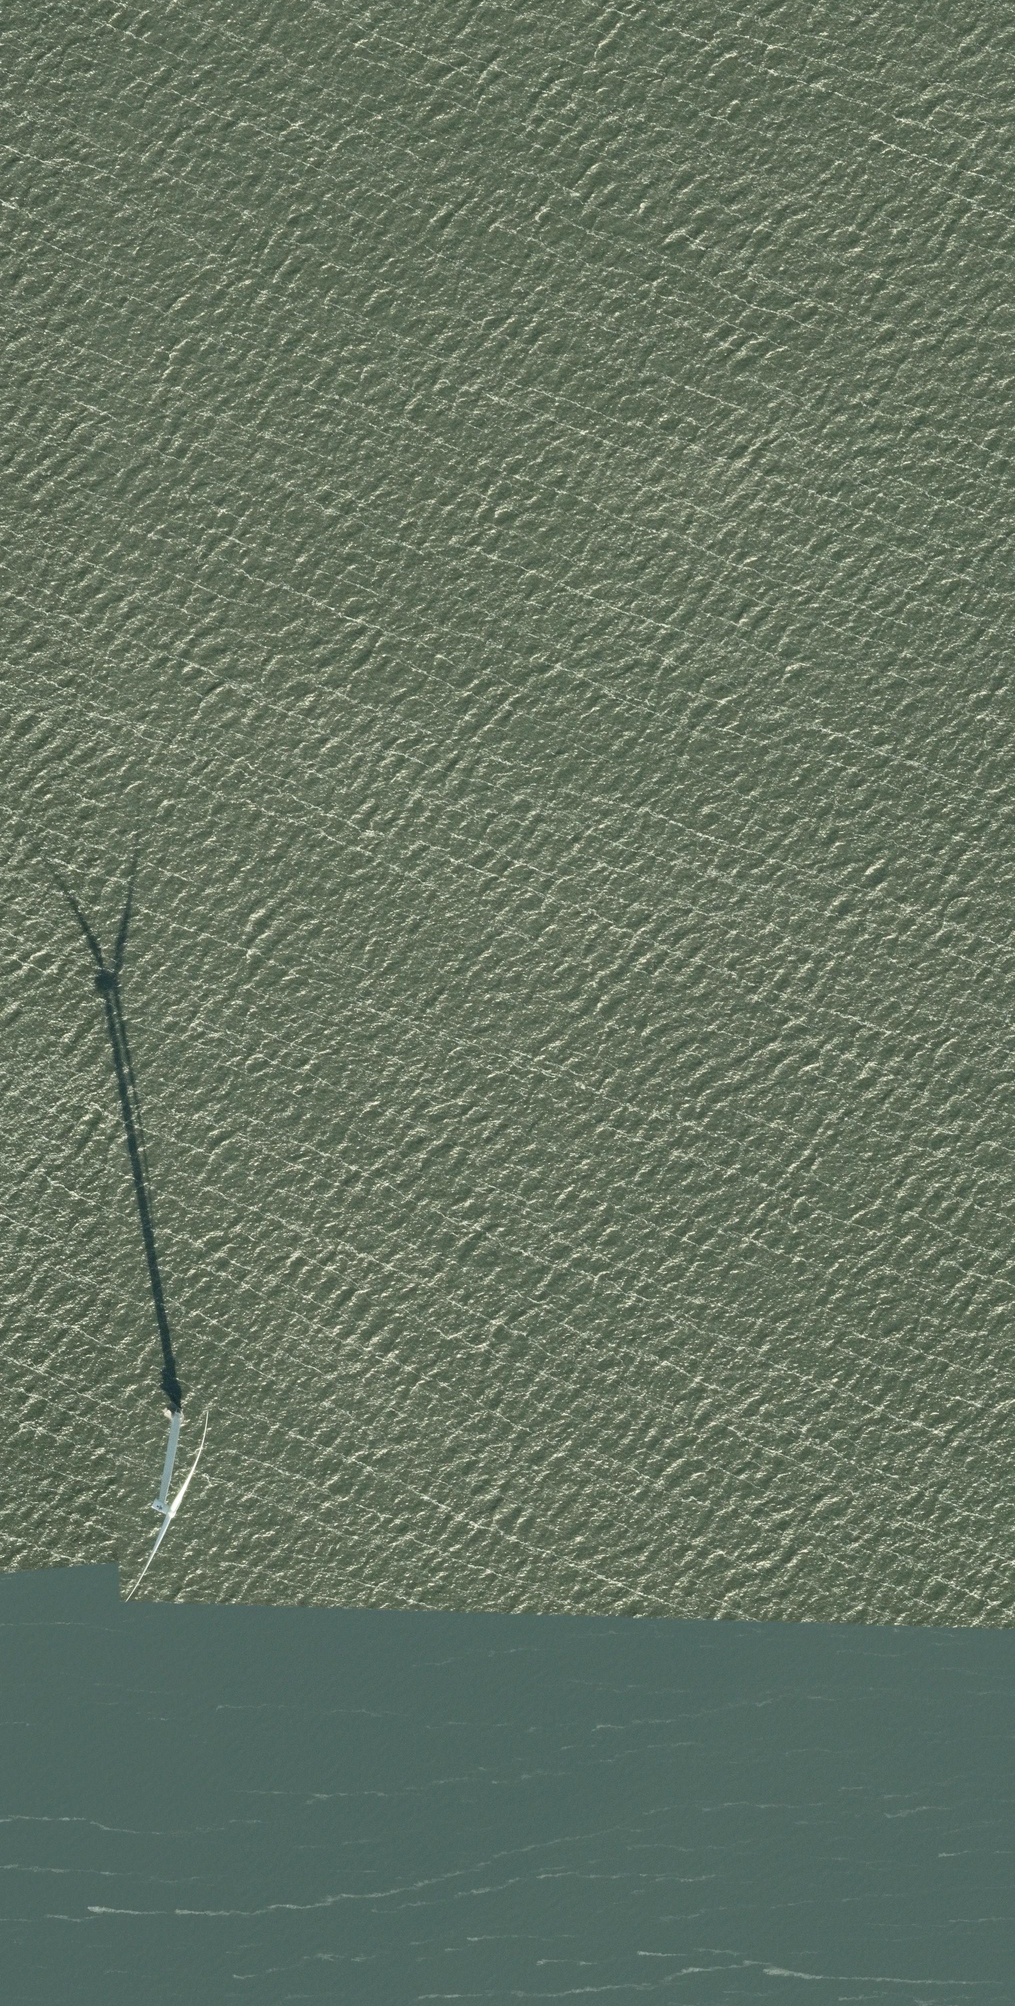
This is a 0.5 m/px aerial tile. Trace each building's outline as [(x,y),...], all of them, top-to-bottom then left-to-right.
[(176,1408),(176,1409),(176,1411),(176,1412),(177,1413),(178,1414),(179,1414),(181,1414),(182,1414),(183,1413),(184,1412),(184,1411),(184,1409),(184,1408),(183,1407),(182,1406),(180,1405),(179,1406),(178,1406),(177,1407),(176,1408)]
